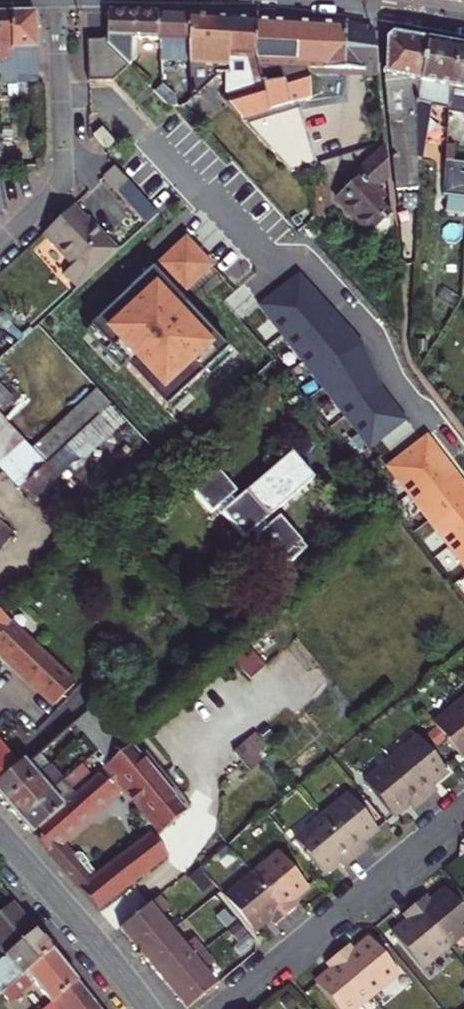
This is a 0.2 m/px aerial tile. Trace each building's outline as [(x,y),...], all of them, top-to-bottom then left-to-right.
[(155,39),(155,14),(108,11),(107,40),(106,44),(129,67),(136,55),(136,38),(155,39)] [(37,73),(35,16),(35,14),(33,13),(11,13),(10,60),(0,64),(0,84),(18,81),(18,75),(37,73)] [(10,60),(11,13),(0,14),(0,64),(10,60)] [(160,59),(189,60),(188,15),(155,14),(155,39),(158,39),(160,59)] [(228,73),(228,56),(228,17),(188,15),(189,60),(189,70),(191,101),(205,88),(208,85),(216,78),(215,73),(228,73)] [(216,78),(219,89),(222,98),(262,86),(254,55),(256,18),(228,17),(228,56),(242,58),(248,78),(229,84),(228,73),(215,73),(216,78)] [(346,27),(346,22),(256,18),(254,55),(262,86),(222,98),(290,173),(315,166),(297,105),(311,100),(307,71),(344,71),(346,27)] [(367,30),(346,27),(344,71),(365,71),(366,33),(367,30)] [(365,71),(378,71),(374,34),(366,33),(365,71)] [(386,40),(385,77),(396,190),(418,189),(417,159),(415,110),(428,41),(393,35),(386,40)] [(113,81),(129,67),(106,44),(107,40),(87,41),(89,82),(113,81)] [(449,107),(450,88),(458,47),(428,41),(415,110),(417,159),(422,160),(431,105),(449,107)] [(458,47),(450,88),(449,107),(448,113),(463,115),(463,116),(463,48),(458,47)] [(189,70),(189,60),(160,59),(161,69),(189,70)] [(215,93),(219,89),(216,78),(208,85),(215,93)] [(176,107),(174,96),(162,84),(154,92),(168,107),(176,107)] [(215,93),(208,85),(205,88),(212,96),(215,93)] [(100,131),(92,138),(104,153),(112,146),(100,131)] [(445,163),(453,163),(455,148),(446,146),(445,163)] [(376,187),(388,175),(385,148),(354,177),(356,179),(336,197),(378,245),(393,231),(392,217),(380,203),(385,198),(376,187)] [(445,163),(443,196),(447,197),(463,199),(463,165),(453,163),(445,163)] [(147,224),(158,214),(118,171),(115,167),(103,179),(144,223),(145,221),(147,224)] [(447,197),(445,212),(463,214),(463,199),(447,197)] [(76,291),(116,253),(73,207),(44,234),(74,266),(63,277),(76,291)] [(211,267),(184,238),(126,292),(121,287),(84,322),(163,408),(225,350),(177,298),(211,267)] [(258,305),(372,448),(408,420),(384,390),(363,344),(300,272),(258,305)] [(12,399),(0,386),(0,410),(12,399)] [(98,391),(33,451),(46,464),(111,405),(98,391)] [(111,405),(46,464),(23,486),(34,498),(77,458),(82,462),(126,421),(111,405)] [(24,442),(0,417),(0,464),(1,463),(24,442)] [(428,435),(385,468),(463,569),(463,482),(428,435)] [(23,486),(46,464),(33,451),(24,442),(1,463),(23,486)] [(278,563),(284,569),(306,549),(302,543),(280,517),(269,527),(264,522),(270,517),(261,507),(270,499),(279,509),(314,479),(292,453),(256,483),(265,494),(256,502),(247,492),(236,501),(232,496),(237,492),(215,466),(209,470),(208,470),(203,475),(201,473),(200,474),(201,476),(195,481),(196,482),(190,487),(212,512),(219,507),(245,538),(251,533),(278,563)] [(11,539),(0,528),(0,550),(11,539)] [(74,683),(0,612),(0,651),(55,704),(74,683)] [(246,645),(231,658),(246,675),(261,662),(246,645)] [(461,702),(434,725),(462,759),(463,757),(463,706),(461,702)] [(131,745),(130,743),(96,705),(75,724),(111,763),(131,745)] [(235,749),(244,761),(264,746),(254,734),(235,749)] [(431,784),(446,771),(418,738),(392,760),(425,801),(437,791),(431,784)] [(161,834),(187,812),(131,745),(111,763),(106,766),(107,767),(75,795),(32,833),(52,856),(63,847),(59,843),(122,787),(161,834)] [(17,766),(0,747),(0,781),(17,766)] [(49,766),(39,755),(27,765),(24,761),(17,766),(0,781),(0,796),(6,803),(49,766)] [(413,811),(425,801),(392,760),(365,783),(392,817),(408,804),(413,811)] [(70,789),(89,772),(82,764),(62,780),(19,818),(32,833),(75,795),(70,789)] [(19,818),(62,780),(49,766),(6,803),(19,818)] [(361,842),(377,829),(349,796),(322,818),(355,859),(367,848),(361,842)] [(343,868),(355,859),(322,818),(295,840),(323,874),(338,861),(343,868)] [(98,910),(168,855),(152,834),(97,876),(86,864),(88,863),(81,856),(76,855),(72,858),(62,867),(98,910)] [(236,859),(226,846),(214,856),(225,869),(236,859)] [(62,867),(72,858),(63,847),(52,856),(62,867)] [(292,899),(307,886),(279,853),(252,875),(286,915),(297,906),(292,899)] [(200,891),(209,883),(199,870),(189,878),(200,891)] [(274,925),(286,915),(252,875),(225,898),(253,932),(268,919),(274,925)] [(463,932),(463,911),(447,890),(431,902),(425,896),(414,905),(447,946),(463,932)] [(142,956),(172,931),(159,916),(169,908),(159,897),(120,929),(142,956)] [(36,931),(13,902),(0,913),(0,952),(4,957),(0,960),(0,994),(2,992),(53,951),(36,931)] [(421,968),(447,946),(414,905),(402,915),(408,922),(392,935),(421,968)] [(194,938),(185,946),(172,931),(142,956),(164,982),(203,950),(194,938)] [(371,995),(398,973),(370,939),(355,952),(349,945),(337,954),(371,995)] [(217,984),(204,969),(213,962),(203,950),(164,982),(186,1008),(187,1008),(217,984)] [(52,1003),(78,982),(53,951),(2,992),(11,1002),(35,982),(52,1003)] [(371,995),(337,954),(325,964),(331,971),(316,984),(337,1008),(354,1008),(371,995)] [(78,982),(52,1003),(45,1008),(99,1008),(78,982)]
